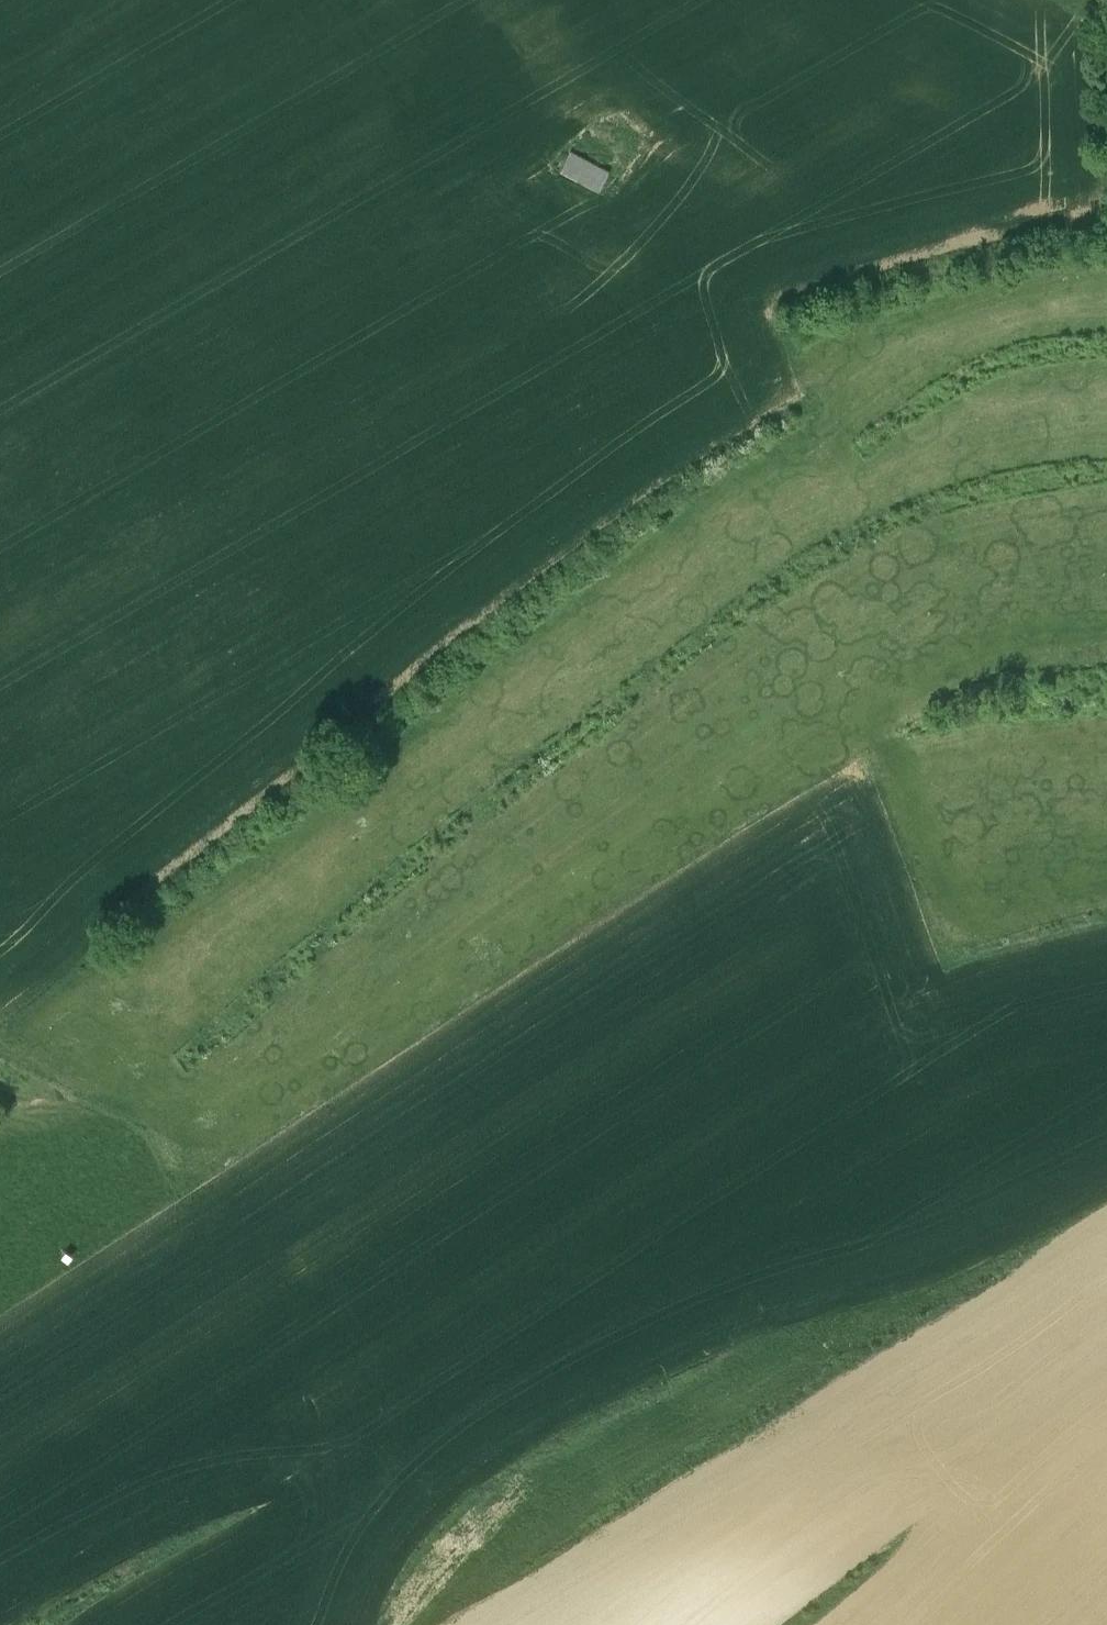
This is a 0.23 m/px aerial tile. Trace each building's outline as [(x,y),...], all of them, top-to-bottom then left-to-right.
[(609,170),(571,150),(561,170),(599,190),(609,170)]
